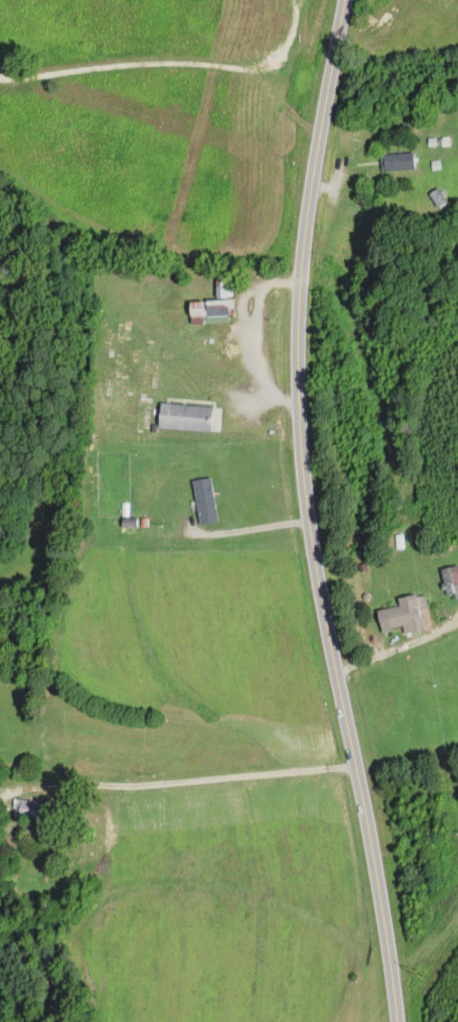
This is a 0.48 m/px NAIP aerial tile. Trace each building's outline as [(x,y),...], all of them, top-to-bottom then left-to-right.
[(414,171),(414,154),(381,154),(381,171),(414,171)] [(447,202),(437,188),(429,194),(439,207),(447,202)] [(233,316),(231,272),(215,273),(216,300),(189,301),(189,317),(233,316)] [(211,431),(213,406),(160,403),(158,428),(211,431)] [(217,522),(212,478),(194,480),(198,524),(217,522)] [(121,532),(137,532),(137,518),(121,518),(121,532)] [(441,568),(446,599),(457,597),(457,565),(441,568)] [(420,610),(434,607),(431,592),(399,598),(400,606),(378,610),(380,622),(385,621),(387,629),(403,626),(405,634),(424,631),(420,610)] [(13,820),(48,820),(48,801),(13,801),(13,820)]
